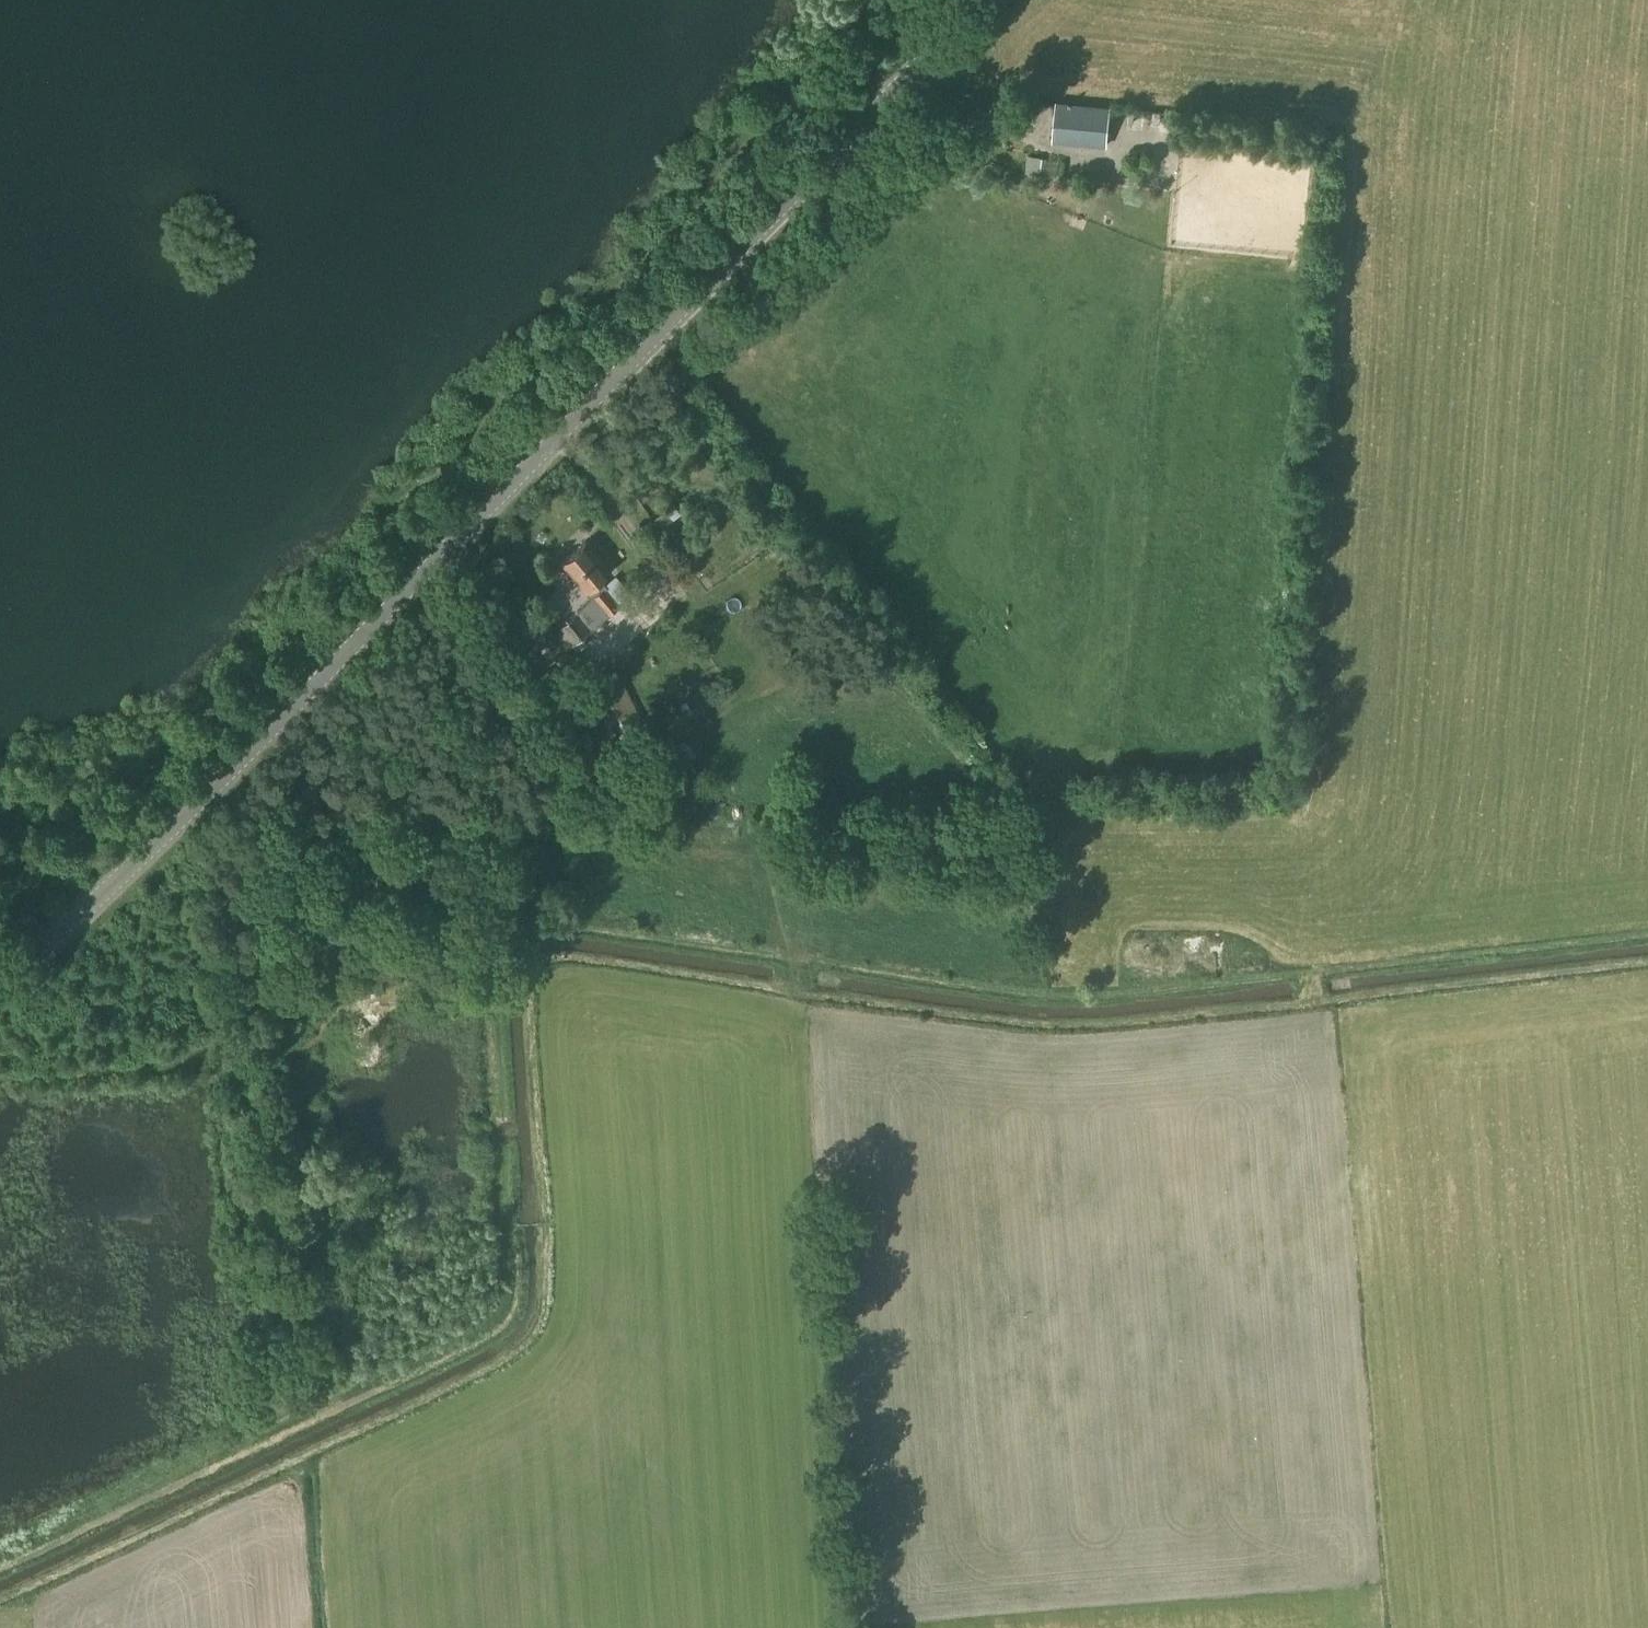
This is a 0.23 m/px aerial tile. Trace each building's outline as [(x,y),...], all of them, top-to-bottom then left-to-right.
[(1107,146),(1111,108),(1058,103),(1054,141),(1107,146)] [(1039,175),(1040,158),(1030,157),(1029,174),(1039,175)] [(658,527),(679,512),(673,504),(652,519),(658,527)] [(621,605),(601,579),(611,571),(586,540),(560,562),(585,592),(591,598),(555,629),(570,646),(621,605)] [(635,707),(609,658),(579,675),(636,789),(644,785),(653,804),(669,797),(667,794),(677,789),(669,773),(663,775),(655,756),(656,755),(646,729),(657,723),(651,713),(664,706),(657,694),(635,707)] [(692,712),(684,698),(676,703),(684,717),(692,712)]
